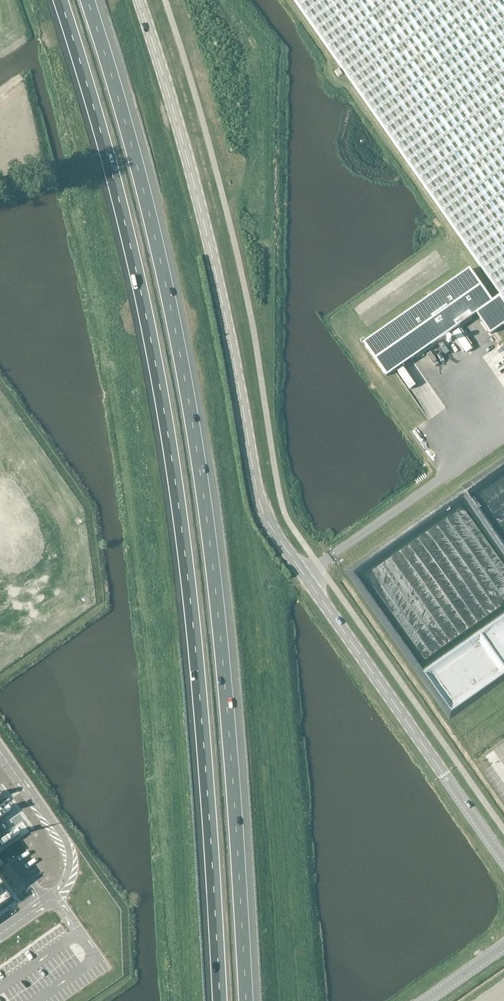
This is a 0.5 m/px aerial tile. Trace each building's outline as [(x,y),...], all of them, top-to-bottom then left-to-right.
[(501,296),(503,301),(503,0),(294,0),(501,296)] [(503,325),(503,301),(501,296),(493,302),(470,270),(364,344),(386,377),(476,314),(491,334),(503,325)] [(445,342),(449,346),(457,340),(452,335),(445,342)] [(396,379),(425,418),(433,412),(421,397),(417,400),(415,396),(422,390),(418,385),(407,371),(396,379)] [(416,666),(442,707),(503,668),(503,610),(416,666)] [(495,754),(503,748),(503,738),(503,737),(490,746),(495,754)] [(9,901),(0,887),(0,907),(9,901)]
